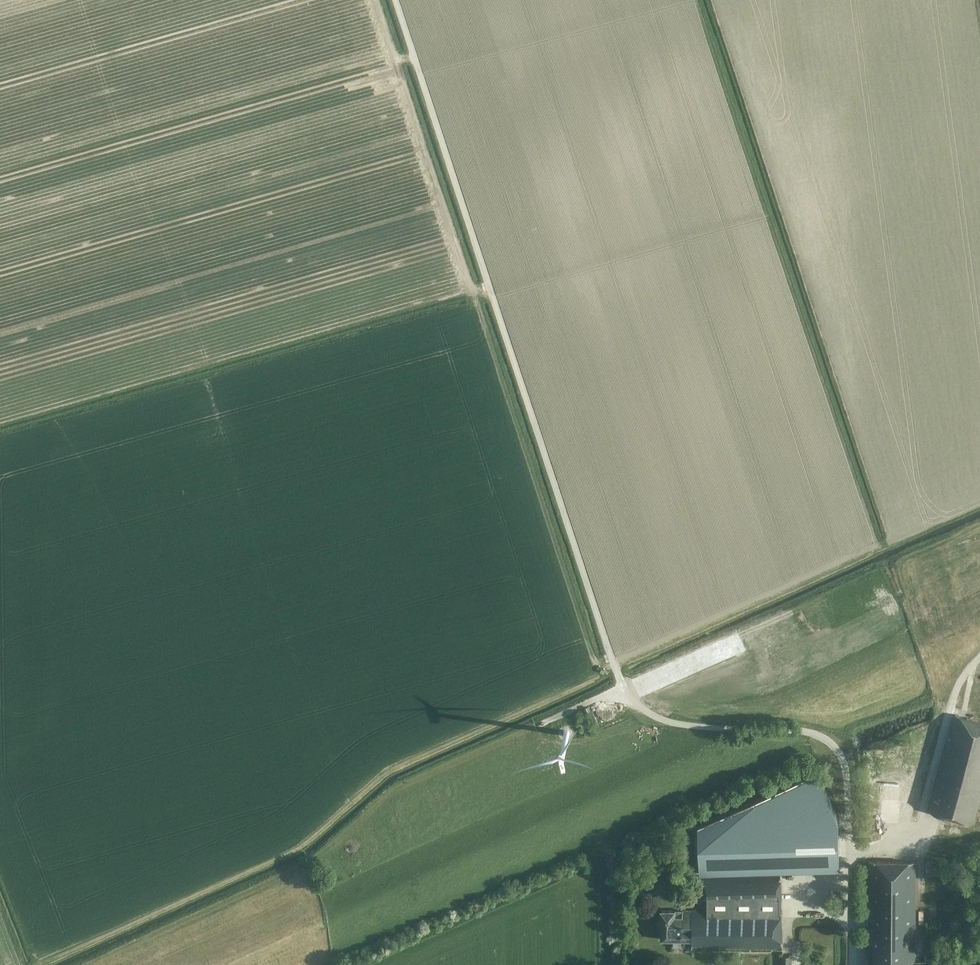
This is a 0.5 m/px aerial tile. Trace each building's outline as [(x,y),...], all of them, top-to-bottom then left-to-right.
[(979,795),(979,721),(954,714),(928,811),(973,823),(979,795)] [(839,855),(838,819),(818,773),(698,825),(699,864),(700,864),(700,870),(699,870),(699,874),(780,871),(795,865),(795,864),(805,860),(816,855),(818,855),(830,854),(830,855),(839,855)] [(875,833),(875,817),(866,816),(866,833),(875,833)] [(932,939),(924,938),(924,960),(916,960),(916,861),(868,861),(868,961),(873,961),(873,964),(932,964),(932,939)] [(941,861),(925,861),(925,876),(941,876),(941,861)] [(782,948),(780,874),(699,876),(699,906),(694,906),(694,909),(675,909),(675,910),(661,910),(661,939),(691,939),(691,948),(782,948)]
